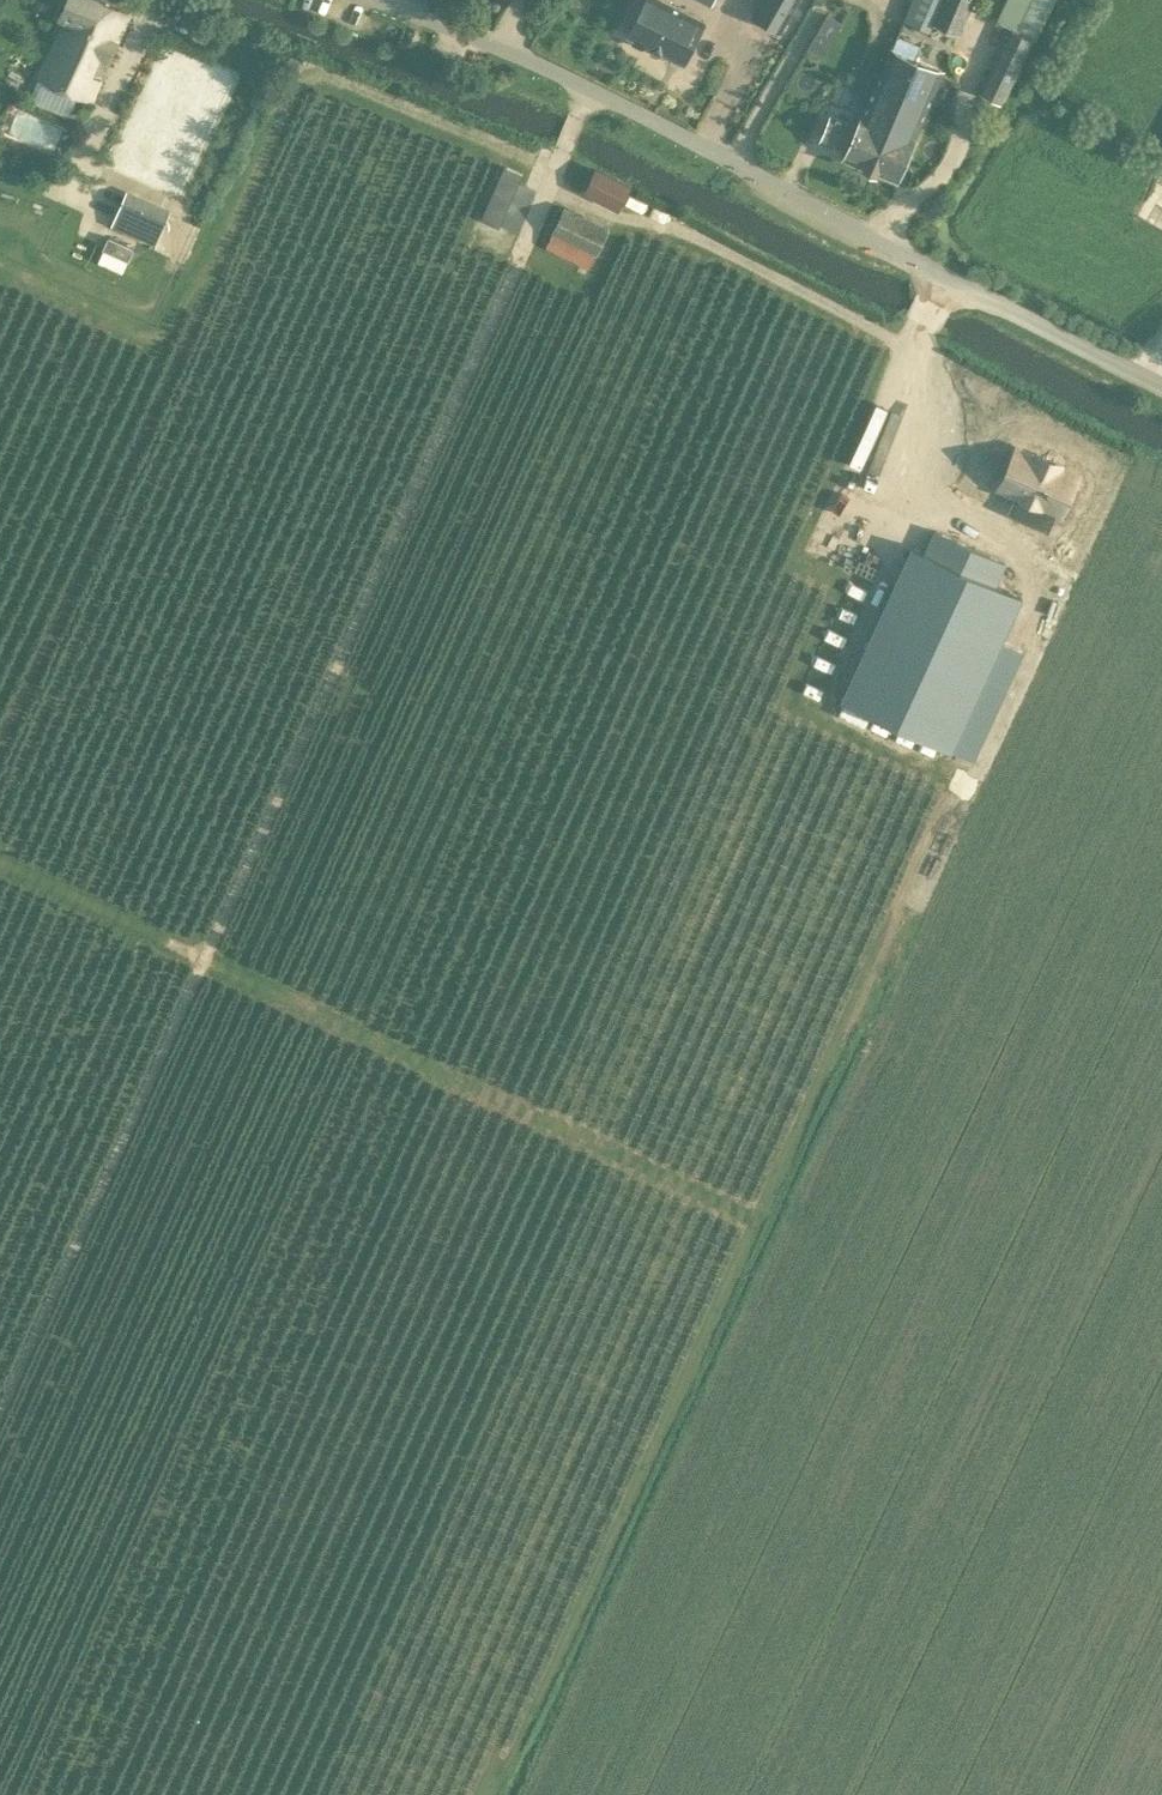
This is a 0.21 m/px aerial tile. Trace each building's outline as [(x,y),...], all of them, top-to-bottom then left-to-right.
[(30,98),(67,115),(77,95),(92,101),(130,14),(100,0),(67,0),(60,16),(67,20),(40,77),(30,98)] [(704,21),(663,0),(646,0),(629,35),(632,36),(634,43),(641,47),(648,45),(683,63),(704,21)] [(753,15),(781,30),(799,0),(762,0),(753,15)] [(905,19),(956,41),(974,0),(913,0),(905,19)] [(985,47),(999,53),(982,91),(1003,100),(1020,62),(1022,63),(1033,38),(1036,39),(1055,0),(1006,0),(997,20),(985,47)] [(837,33),(843,23),(828,14),(822,24),(837,33)] [(831,116),(821,139),(848,150),(845,156),(864,164),(864,166),(877,172),(878,170),(897,179),(943,70),(891,48),(858,127),(831,116)] [(499,226),(522,174),(505,166),(481,218),(499,226)] [(620,208),(631,186),(595,169),(585,191),(620,208)] [(118,212),(113,220),(157,240),(161,232),(171,210),(128,189),(118,212)] [(590,268),(609,228),(566,207),(546,247),(590,268)] [(124,272),(135,248),(110,236),(99,260),(124,272)] [(1039,453),(1037,457),(1022,450),(1004,489),(1058,514),(1062,505),(1069,508),(1079,487),(1072,484),(1076,475),(1061,468),(1063,464),(1039,453)] [(842,699),(952,749),(1002,640),(1022,596),(996,584),(1006,563),(936,531),(926,552),(913,546),(842,699)]
